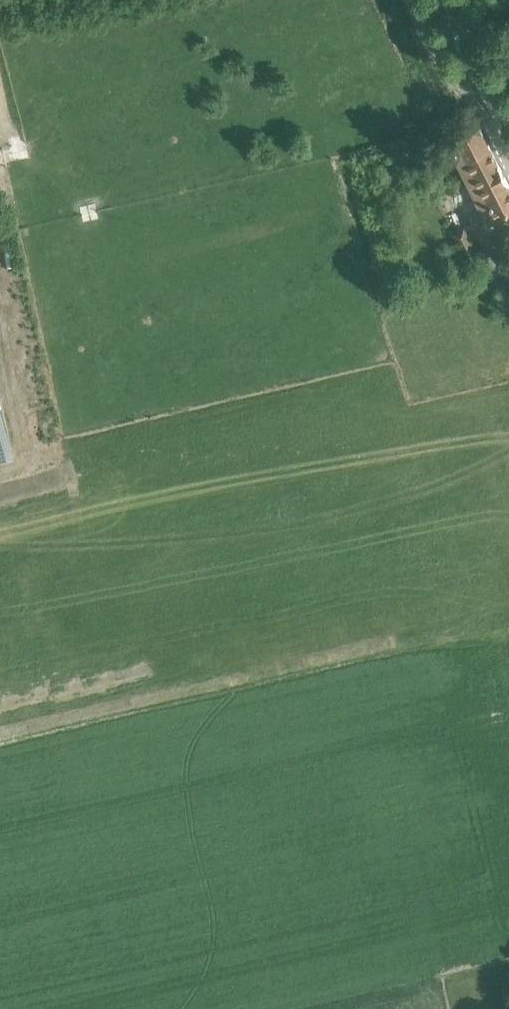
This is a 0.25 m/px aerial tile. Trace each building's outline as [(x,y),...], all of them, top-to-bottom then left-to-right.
[(476,120),(444,135),(485,217),(508,205),(508,187),(476,120)] [(452,228),(457,237),(450,241),(464,264),(479,256),(477,251),(480,249),(464,221),(452,228)] [(494,248),(508,275),(508,239),(494,248)] [(11,454),(0,409),(0,457),(11,454)]
